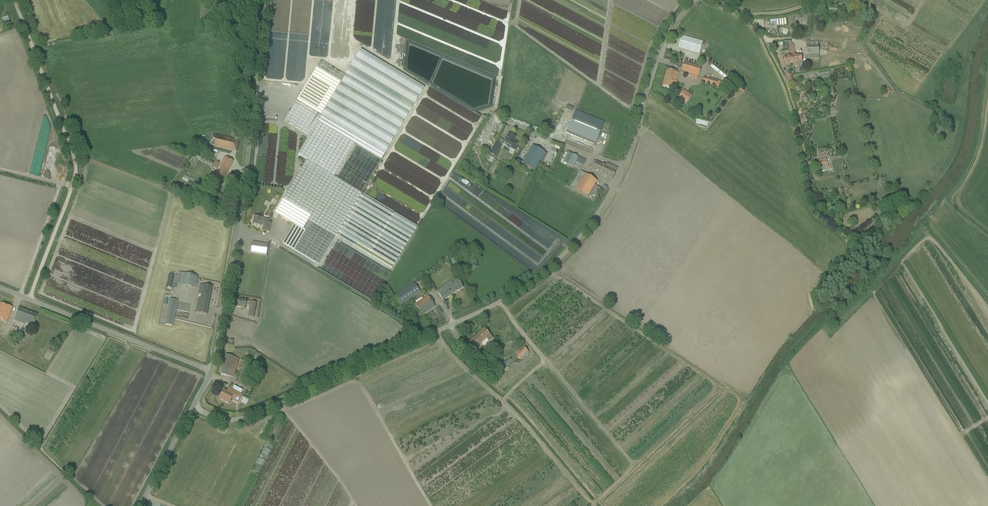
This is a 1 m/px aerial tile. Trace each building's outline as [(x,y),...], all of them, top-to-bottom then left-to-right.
[(11,27),(8,17),(2,19),(5,28),(11,27)] [(703,42),(686,37),(681,36),(678,48),(683,49),(699,54),(703,42)] [(810,43),(806,43),(806,48),(807,59),(814,59),(817,59),(819,59),(818,49),(818,47),(818,42),(810,42),(810,43)] [(298,155),(307,160),(275,213),(294,224),(283,244),(287,246),(294,250),(320,265),(336,237),(392,270),(418,227),(362,194),(383,157),(424,88),(361,50),(344,77),(320,63),(291,112),(289,111),(288,112),(287,112),(282,122),(308,138),(298,155)] [(802,62),(801,60),(801,55),(792,56),(793,63),(794,67),(798,66),(798,62),(802,62)] [(784,64),(793,63),(792,56),(784,57),(784,62),(784,64)] [(699,76),(701,67),(684,62),(681,71),(699,76)] [(676,81),(678,73),(676,73),(667,70),(662,86),(667,88),(671,89),(671,88),(674,89),(676,82),(676,81)] [(832,72),(822,75),(823,80),(833,78),(832,72)] [(717,81),(703,77),(702,83),(715,87),(716,87),(719,88),(721,82),(717,81)] [(884,94),(887,98),(893,94),(890,89),(884,94)] [(683,90),(678,98),(686,104),(692,96),(683,90)] [(596,142),(604,123),(575,111),(567,131),(596,142)] [(239,141),(234,139),(213,134),(210,145),(232,150),(233,147),(237,148),(239,141)] [(515,151),(516,148),(519,144),(512,140),(514,137),(508,134),(506,137),(502,144),(515,151)] [(495,157),(496,155),(501,146),(496,143),(489,153),(495,157)] [(535,171),(542,157),(545,153),(532,146),(530,150),(522,165),(535,171)] [(568,153),(563,162),(567,164),(573,167),(578,157),(572,154),(568,153)] [(204,162),(205,160),(207,157),(202,155),(201,157),(196,154),(191,166),(194,167),(197,159),(204,162)] [(215,179),(217,180),(222,183),(233,161),(229,159),(225,157),(219,167),(221,168),(215,179)] [(828,167),(826,158),(817,160),(819,169),(828,167)] [(596,162),(592,170),(612,179),(617,168),(611,165),(610,168),(596,162)] [(580,171),(570,187),(579,193),(586,197),(594,202),(599,192),(602,194),(604,195),(608,188),(604,185),(601,189),(594,185),(597,181),(580,171)] [(215,199),(223,201),(228,202),(229,196),(227,196),(227,195),(223,194),(223,195),(220,194),(220,193),(217,192),(215,199)] [(207,193),(204,200),(212,204),(215,196),(207,193)] [(254,217),(253,225),(263,226),(262,231),(269,232),(270,223),(264,222),(260,222),(261,218),(254,217)] [(266,255),(268,245),(252,242),(251,252),(266,255)] [(175,275),(173,283),(191,287),(195,288),(198,276),(193,275),(179,272),(178,276),(175,275)] [(446,284),(453,294),(463,287),(456,277),(452,280),(446,284)] [(414,283),(394,297),(400,306),(410,298),(420,292),(414,283)] [(443,301),(453,294),(446,284),(436,290),(443,301)] [(198,294),(199,294),(197,308),(196,312),(207,315),(212,287),(200,285),(198,294)] [(435,306),(428,296),(423,299),(419,302),(415,304),(422,315),(435,306)] [(173,326),(174,321),(178,300),(170,299),(166,320),(165,324),(173,326)] [(241,308),(241,307),(246,307),(246,306),(250,306),(248,317),(253,318),(256,303),(246,301),(244,301),(239,300),(239,303),(238,302),(237,307),(241,308)] [(7,323),(11,312),(12,308),(0,303),(0,304),(0,320),(7,323)] [(33,327),(36,320),(38,315),(19,308),(17,312),(14,320),(33,327)] [(8,332),(16,335),(18,330),(10,327),(8,332)] [(477,351),(483,345),(489,341),(489,342),(493,338),(488,332),(485,329),(469,342),(471,344),(472,344),(477,351)] [(519,350),(515,353),(521,360),(529,353),(522,346),(519,350)] [(42,358),(46,349),(43,347),(38,357),(42,358)] [(490,350),(483,356),(485,359),(487,358),(488,360),(494,356),(490,350)] [(239,359),(231,356),(226,355),(220,374),(225,376),(233,378),(239,359)] [(235,397),(233,401),(237,403),(242,394),(229,388),(227,392),(224,390),(219,399),(229,404),(233,396),(235,397)] [(248,406),(251,400),(246,397),(243,403),(248,406)] [(268,450),(265,456),(263,455),(258,465),(265,468),(273,453),(268,450)]
